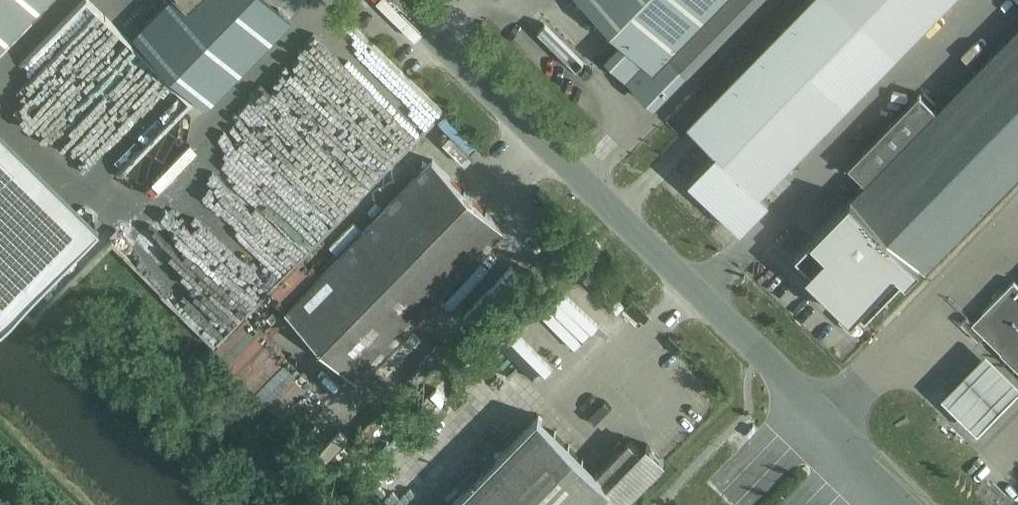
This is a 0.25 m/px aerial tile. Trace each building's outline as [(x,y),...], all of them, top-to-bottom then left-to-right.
[(47,0),(0,0),(0,48),(47,0)] [(149,164),(290,20),(269,0),(168,0),(76,93),(149,164)] [(722,0),(583,0),(624,40),(608,57),(653,101),(684,69),(669,54),(722,0)] [(740,230),(741,230),(766,205),(757,197),(949,0),(808,0),(688,123),(716,151),(689,179),(740,230)] [(710,15),(721,25),(728,17),(718,7),(710,15)] [(851,197),(793,256),(807,270),(803,273),(849,318),(852,314),(862,324),(920,264),(925,269),(1017,174),(1017,26),(936,110),(919,93),(848,166),(865,182),(851,197)] [(377,180),(409,146),(332,74),(257,154),(246,144),(226,166),(295,231),(339,185),(355,200),(368,187),(354,173),(361,165),(377,180)] [(357,380),(505,230),(433,160),(286,310),(357,380)] [(1014,280),(972,323),(985,335),(1001,351),(1017,367),(1017,284),(1014,280)] [(983,356),(939,401),(976,437),(1001,411),(1017,394),(1017,390),(983,356)] [(598,473),(539,415),(451,504),(592,504),(601,496),(611,504),(620,504),(664,460),(650,446),(650,447),(647,443),(640,451),(630,440),(598,473)]
